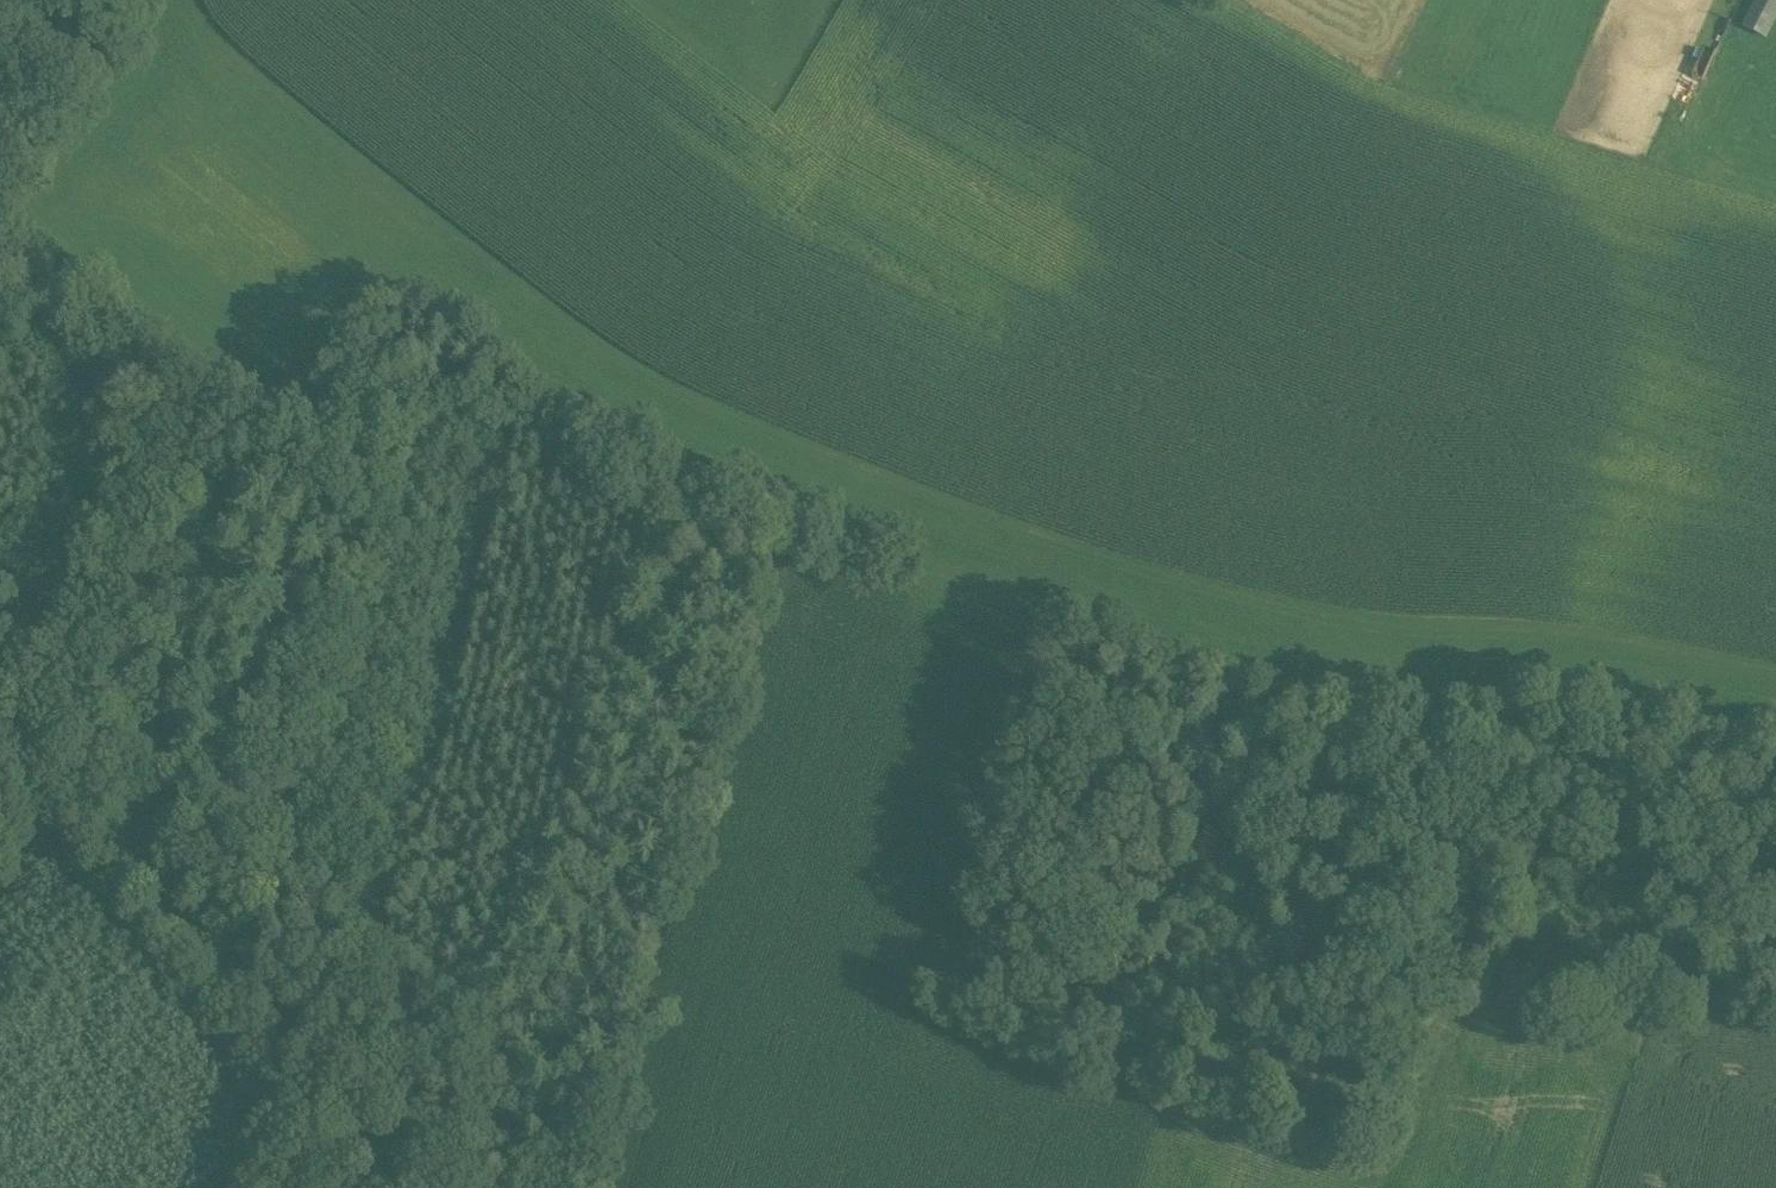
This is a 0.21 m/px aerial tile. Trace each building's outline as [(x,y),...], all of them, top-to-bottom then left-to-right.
[(1742,26),(1766,38),(1775,18),(1775,0),(1755,0),(1742,26)]
